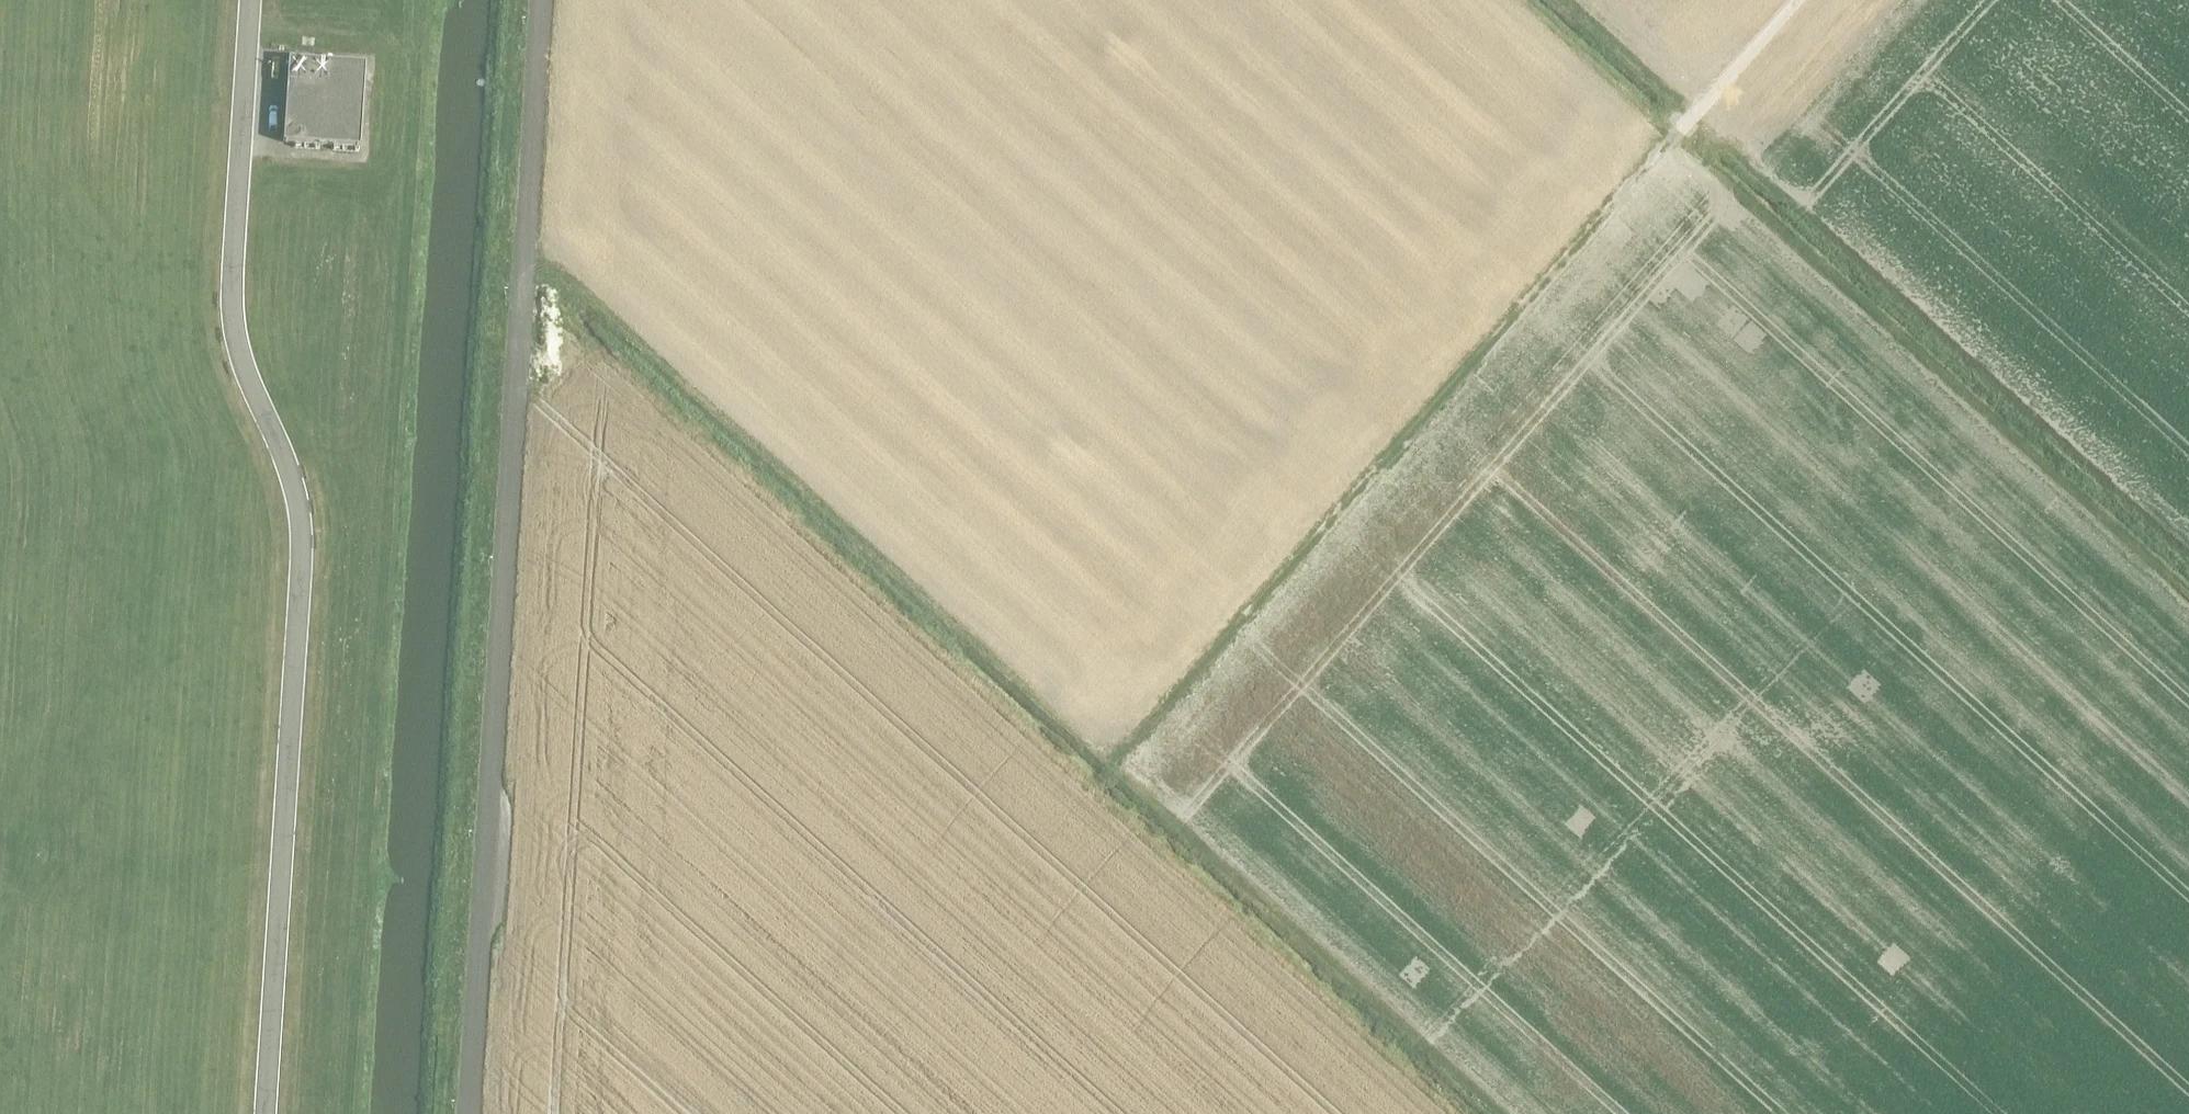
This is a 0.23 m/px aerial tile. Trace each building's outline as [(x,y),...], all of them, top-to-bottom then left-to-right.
[(365,63),(290,59),(285,142),(360,147),(365,63)]
